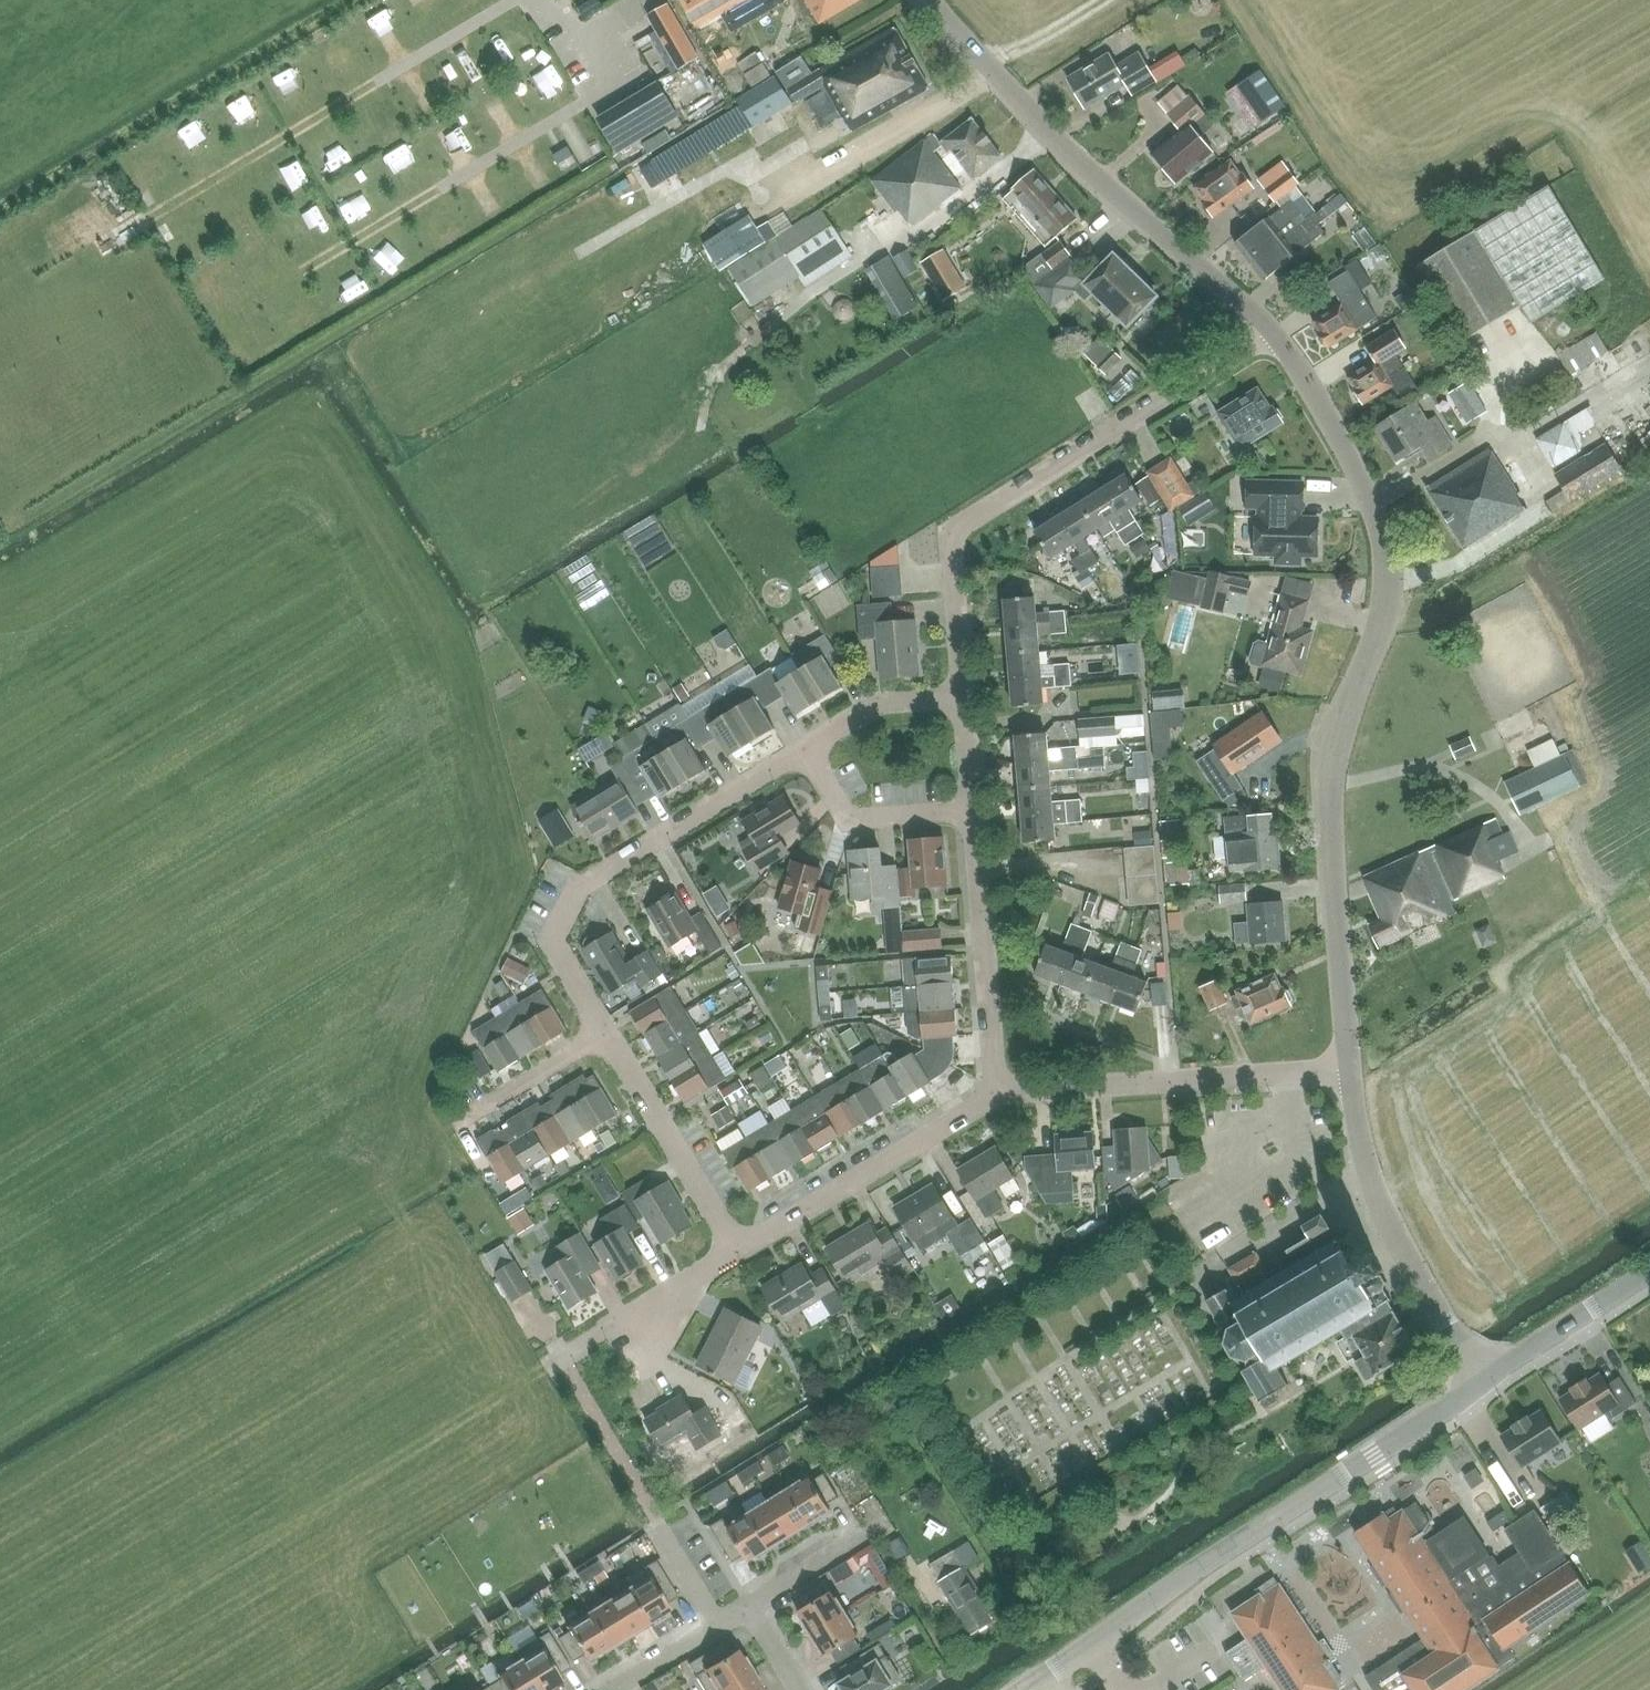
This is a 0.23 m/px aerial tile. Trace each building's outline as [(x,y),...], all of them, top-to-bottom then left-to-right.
[(696,27),(720,13),(732,33),(788,0),(680,0),(696,27)] [(819,25),(833,17),(862,0),(805,0),(819,25)] [(668,4),(648,16),(679,69),(699,58),(668,4)] [(357,33),(377,26),(373,16),(353,23),(357,33)] [(897,26),(817,71),(853,131),(931,88),(897,26)] [(319,55),(338,44),(333,35),(314,46),(319,55)] [(739,63),(746,74),(745,74),(752,87),(771,75),(763,62),(766,60),(761,51),(758,54),(756,52),(739,63)] [(1111,51),(1068,76),(1086,109),(1128,85),(1134,96),(1156,82),(1157,84),(1187,66),(1178,51),(1151,67),(1141,51),(1118,64),(1111,51)] [(776,75),(737,99),(755,126),(793,104),(776,75)] [(1164,142),(1151,153),(1163,168),(1162,172),(1163,175),(1167,180),(1171,182),(1174,182),(1176,184),(1214,152),(1202,138),(1215,127),(1190,95),(1187,97),(1167,114),(1180,129),(1178,131),(1164,142)] [(1245,111),(1256,127),(1279,111),(1268,95),(1245,111)] [(935,133),(927,140),(926,139),(873,180),(897,212),(900,211),(913,226),(963,188),(935,151),(943,145),(958,165),(961,162),(974,180),(1005,157),(974,116),(941,142),(935,133)] [(1232,161),(1194,187),(1204,202),(1203,206),(1209,215),(1213,215),(1214,217),(1254,189),(1244,175),(1242,176),(1232,161)] [(1283,162),(1260,179),(1275,201),(1295,186),(1299,183),(1283,162)] [(1035,169),(1017,186),(1011,190),(1012,191),(1002,199),(1038,240),(1040,238),(1047,246),(1078,218),(1035,169)] [(1253,230),(1235,244),(1248,260),(1276,238),(1274,236),(1295,220),(1299,226),(1316,213),(1303,196),(1295,186),(1275,201),(1281,209),(1254,231),(1253,230)] [(1462,342),(1463,342),(1521,307),(1531,323),(1605,278),(1549,186),(1416,266),(1462,342)] [(1276,238),(1248,260),(1250,263),(1264,281),(1295,256),(1325,233),(1319,225),(1349,202),(1342,193),(1341,193),(1317,212),(1316,213),(1299,226),(1295,220),(1274,236),(1276,238)] [(822,208),(775,237),(800,277),(807,286),(854,255),(822,208)] [(1046,254),(1025,270),(1035,284),(1056,267),(1073,254),(1062,241),(1046,254)] [(402,249),(386,261),(399,277),(414,265),(402,249)] [(967,287),(944,249),(922,263),(944,300),(967,287)] [(1085,283),(1085,284),(1094,293),(1110,308),(1129,326),(1130,325),(1133,328),(1145,315),(1142,312),(1157,296),(1139,278),(1115,254),(1085,283)] [(1069,260),(1034,287),(1051,309),(1074,291),(1072,287),(1083,279),(1069,260)] [(1343,301),(1312,320),(1320,333),(1318,335),(1320,337),(1319,341),(1323,348),(1326,348),(1328,350),(1379,319),(1361,291),(1374,284),(1362,263),(1349,270),(1331,282),(1343,301)] [(1366,347),(1374,359),(1347,376),(1364,406),(1393,387),(1400,398),(1417,387),(1396,352),(1406,346),(1395,329),(1366,347)] [(1598,331),(1559,354),(1581,393),(1622,368),(1620,365),(1633,357),(1624,342),(1609,350),(1598,331)] [(1111,348),(1095,365),(1106,375),(1122,358),(1111,348)] [(1258,388),(1218,412),(1231,434),(1230,437),(1237,448),(1240,450),(1251,443),(1283,424),(1281,421),(1283,417),(1278,410),(1274,409),(1273,407),(1271,408),(1258,388)] [(1614,420),(1610,414),(1590,427),(1585,420),(1600,410),(1590,394),(1547,422),(1566,452),(1614,420)] [(1430,460),(1454,445),(1436,417),(1428,421),(1417,403),(1377,427),(1398,461),(1421,446),(1430,460)] [(1555,473),(1565,490),(1572,500),(1623,471),(1606,443),(1555,473)] [(1518,488),(1531,480),(1517,458),(1503,467),(1492,448),(1427,488),(1465,549),(1526,509),(1516,494),(1520,491),(1518,488)] [(1172,456),(1147,470),(1150,475),(1163,498),(1172,512),(1197,496),(1197,495),(1203,491),(1196,479),(1190,483),(1172,456)] [(1104,490),(1135,540),(1146,533),(1131,510),(1144,502),(1127,475),(1104,490)] [(1150,476),(1137,483),(1152,505),(1163,498),(1150,476)] [(1249,481),(1248,508),(1259,508),(1259,517),(1257,517),(1257,554),(1276,555),(1276,564),(1301,564),(1301,556),(1317,556),(1318,518),(1301,518),(1301,509),(1303,509),(1304,483),(1249,481)] [(1104,490),(1081,504),(1098,530),(1111,522),(1126,546),(1135,540),(1104,490)] [(1552,512),(1572,500),(1565,490),(1546,502),(1552,512)] [(1304,491),(1304,502),(1323,502),(1324,491),(1304,491)] [(1179,509),(1187,522),(1200,513),(1192,501),(1179,509)] [(1086,538),(1098,530),(1081,504),(1058,518),(1075,545),(1081,555),(1090,569),(1100,562),(1086,538)] [(1055,557),(1066,550),(1075,545),(1058,518),(1035,532),(1050,556),(1052,559),(1055,557)] [(1081,555),(1072,560),(1081,574),(1089,570),(1090,569),(1081,555)] [(900,567),(872,569),(873,583),(901,581),(900,567)] [(1210,572),(1208,578),(1202,606),(1223,612),(1228,590),(1249,595),(1252,582),(1210,572)] [(901,581),(873,583),(874,597),(902,595),(901,581)] [(1265,664),(1300,673),(1312,632),(1300,629),(1307,602),(1284,595),(1270,643),(1259,640),(1254,643),(1249,660),(1252,665),(1262,668),(1264,667),(1265,664)] [(1007,626),(1067,621),(1066,610),(1036,613),(1035,597),(1004,599),(1007,626)] [(882,677),(920,674),(917,640),(918,640),(916,619),(893,621),(892,601),(858,604),(860,634),(878,633),(882,677)] [(1185,647),(1190,603),(1171,601),(1166,644),(1185,647)] [(1009,653),(1040,651),(1038,634),(1068,632),(1067,621),(1007,626),(1009,653)] [(791,655),(792,657),(800,669),(819,701),(843,686),(831,666),(842,660),(826,633),(791,655)] [(1114,653),(1133,654),(1134,641),(1115,640),(1114,653)] [(1042,678),(1042,676),(1040,651),(1009,653),(1011,680),(1042,678)] [(819,701),(800,669),(792,657),(773,669),(771,667),(757,675),(773,702),(784,695),(796,715),(819,701)] [(1056,675),(1071,674),(1071,663),(1055,664),(1056,675)] [(1042,678),(1011,680),(1013,707),(1044,704),(1043,688),(1072,685),(1071,674),(1056,675),(1042,676),(1042,678)] [(763,708),(773,702),(757,675),(723,696),(751,742),(775,728),(763,708)] [(751,742),(723,696),(689,717),(705,743),(716,736),(728,756),(751,742)] [(1282,742),(1262,712),(1214,744),(1217,748),(1197,761),(1224,801),(1244,788),(1234,774),(1282,742)] [(1081,739),(1119,735),(1117,715),(1079,719),(1081,739)] [(695,750),(705,743),(689,717),(655,738),(664,752),(683,784),(707,769),(695,750)] [(1537,754),(1564,743),(1556,725),(1529,737),(1537,754)] [(581,744),(594,772),(608,765),(601,750),(613,745),(606,732),(581,744)] [(1018,762),(1093,756),(1092,744),(1048,748),(1047,733),(1016,735),(1018,762)] [(1450,745),(1456,758),(1477,749),(1471,736),(1450,745)] [(683,784),(664,752),(655,738),(622,758),(638,785),(648,778),(660,798),(683,784)] [(1145,747),(1129,748),(1130,775),(1147,774),(1145,747)] [(1505,782),(1521,814),(1589,781),(1573,749),(1505,782)] [(1020,789),(1051,787),(1050,770),(1094,767),(1093,756),(1018,762),(1020,789)] [(627,791),(638,785),(622,758),(611,765),(619,778),(627,791)] [(639,811),(627,791),(619,778),(596,792),(599,797),(576,812),(593,839),(639,811)] [(1051,787),(1020,789),(1023,816),(1083,811),(1082,806),(1082,798),(1053,802),(1051,787)] [(779,835),(801,822),(784,796),(744,820),(753,835),(740,843),(758,871),(790,852),(779,835)] [(1083,811),(1023,816),(1025,843),(1056,840),(1054,824),(1084,821),(1084,820),(1083,811)] [(1277,831),(1274,831),(1272,815),(1251,817),(1251,814),(1224,816),(1226,839),(1221,839),(1223,855),(1230,854),(1231,871),(1245,870),(1245,871),(1281,867),(1277,831)] [(1496,817),(1365,876),(1372,891),(1370,892),(1382,919),(1371,924),(1381,947),(1456,913),(1431,852),(1433,852),(1456,899),(1506,877),(1499,860),(1520,851),(1510,830),(1504,833),(1496,817)] [(1160,822),(1162,841),(1164,841),(1176,840),(1181,839),(1180,820),(1162,822),(1160,822)] [(915,886),(948,883),(944,837),(910,840),(913,868),(900,869),(902,894),(916,893),(915,886)] [(1126,863),(1156,861),(1155,845),(1125,848),(1126,863)] [(881,849),(849,852),(853,900),(874,898),(875,908),(899,906),(897,875),(883,876),(881,849)] [(828,905),(832,890),(818,887),(822,870),(817,869),(815,862),(802,859),(798,863),(792,862),(780,907),(799,913),(795,927),(820,934),(828,905)] [(1128,877),(1158,874),(1156,861),(1126,863),(1128,877)] [(1129,890),(1159,888),(1158,874),(1128,877),(1129,890)] [(1219,886),(1221,903),(1247,901),(1246,883),(1219,886)] [(1159,888),(1129,890),(1130,904),(1160,902),(1159,888)] [(710,909),(729,910),(729,891),(711,890),(710,909)] [(650,910),(671,946),(697,931),(710,954),(722,947),(702,912),(690,919),(675,895),(650,910)] [(1105,898),(1099,915),(1113,920),(1118,907),(1119,903),(1105,898)] [(1287,940),(1284,902),(1248,905),(1250,923),(1236,924),(1237,943),(1251,942),(1251,943),(1287,940)] [(1178,907),(1165,907),(1166,926),(1179,925),(1178,907)] [(1047,945),(1036,974),(1061,984),(1082,926),(1073,923),(1062,950),(1047,945)] [(1082,926),(1061,984),(1087,993),(1097,964),(1084,959),(1094,931),(1082,926)] [(905,932),(906,950),(942,947),(940,929),(905,932)] [(587,947),(584,949),(611,993),(637,977),(643,985),(661,974),(647,951),(630,961),(612,932),(601,939),(599,935),(594,934),(587,939),(585,944),(587,947)] [(1112,1002),(1133,946),(1122,941),(1113,970),(1097,964),(1087,993),(1112,1002)] [(1133,946),(1112,1002),(1137,1012),(1148,983),(1133,977),(1143,949),(1133,946)] [(890,955),(891,978),(902,978),(901,955),(890,955)] [(906,985),(954,981),(952,955),(904,959),(906,985)] [(504,956),(500,971),(528,979),(533,964),(504,956)] [(819,993),(831,992),(828,965),(817,966),(819,993)] [(686,973),(671,981),(682,999),(697,991),(686,973)] [(1237,991),(1239,994),(1232,997),(1238,1009),(1244,1006),(1252,1023),(1291,1006),(1284,990),(1283,991),(1276,974),(1237,991)] [(908,1013),(956,1009),(954,981),(906,985),(908,1013)] [(1218,981),(1202,988),(1211,1010),(1227,1002),(1218,981)] [(644,1033),(686,1009),(672,986),(631,1010),(644,1033)] [(520,1002),(545,1044),(568,1030),(543,988),(520,1002)] [(831,992),(819,993),(821,1006),(822,1022),(833,1020),(831,992)] [(522,1058),(545,1044),(520,1002),(497,1016),(522,1058)] [(658,1057),(700,1032),(686,1009),(644,1033),(658,1057)] [(955,1052),(955,1047),(954,1036),(958,1036),(956,1009),(908,1013),(910,1034),(919,1039),(924,1039),(925,1049),(952,1063),(953,1061),(954,1059),(955,1054),(955,1052)] [(498,1072),(522,1058),(497,1016),(473,1030),(498,1072)] [(840,1035),(849,1050),(861,1043),(852,1028),(840,1035)] [(672,1080),(714,1055),(700,1032),(658,1057),(672,1080)] [(950,1067),(952,1063),(925,1049),(915,1055),(914,1052),(899,1061),(895,1053),(891,1056),(888,1052),(884,1055),(891,1066),(890,1067),(908,1096),(932,1082),(931,1082),(943,1074),(945,1073),(947,1070),(950,1067)] [(466,1057),(479,1079),(492,1071),(478,1050),(466,1057)] [(714,1055),(672,1080),(686,1103),(728,1078),(714,1055)] [(784,1063),(779,1055),(764,1064),(769,1072),(784,1063)] [(890,1067),(891,1066),(884,1055),(861,1069),(886,1110),(908,1096),(890,1067)] [(751,1074),(760,1089),(773,1081),(764,1066),(751,1074)] [(863,1124),(886,1110),(861,1069),(838,1082),(863,1124)] [(569,1083),(596,1128),(619,1114),(595,1074),(588,1078),(585,1074),(569,1083)] [(749,1093),(740,1079),(720,1091),(729,1106),(749,1093)] [(840,1137),(863,1124),(838,1082),(815,1096),(840,1137)] [(573,1141),(596,1128),(569,1083),(552,1093),(555,1098),(549,1102),(573,1141)] [(817,1151),(840,1137),(815,1096),(792,1110),(817,1151)] [(573,1141),(549,1102),(542,1106),(539,1101),(523,1111),(550,1155),(573,1141)] [(712,1115),(720,1129),(735,1120),(727,1106),(712,1115)] [(794,1165),(817,1151),(792,1110),(769,1124),(794,1165)] [(527,1169),(550,1155),(523,1111),(507,1121),(510,1125),(503,1129),(527,1169)] [(737,1124),(713,1138),(719,1148),(742,1134),(737,1124)] [(771,1179),(794,1165),(769,1124),(746,1137),(771,1179)] [(1150,1168),(1163,1160),(1148,1136),(1147,1128),(1115,1130),(1117,1147),(1103,1148),(1105,1174),(1115,1190),(1126,1183),(1148,1170),(1150,1170),(1150,1168)] [(527,1169),(503,1129),(497,1133),(494,1129),(477,1139),(504,1183),(527,1169)] [(1093,1132),(1056,1135),(1058,1154),(1025,1156),(1026,1169),(1041,1194),(1074,1191),(1072,1170),(1096,1168),(1093,1132)] [(748,1192),(771,1179),(746,1137),(723,1151),(748,1192)] [(996,1147),(958,1170),(976,1200),(977,1200),(987,1217),(1004,1207),(994,1190),(1000,1186),(1007,1197),(1020,1189),(1014,1178),(1014,1177),(996,1147)] [(1181,1151),(1166,1151),(1167,1175),(1182,1174),(1181,1151)] [(606,1200),(617,1194),(601,1163),(590,1169),(606,1200)] [(623,1193),(639,1220),(648,1214),(664,1241),(690,1225),(680,1208),(682,1207),(668,1184),(652,1194),(644,1181),(623,1193)] [(933,1185),(895,1207),(922,1251),(949,1235),(961,1255),(983,1243),(985,1241),(972,1217),(959,1225),(954,1218),(953,1218),(933,1185)] [(496,1195),(501,1210),(521,1204),(516,1189),(496,1195)] [(611,1236),(596,1245),(617,1280),(621,1278),(625,1279),(633,1275),(634,1270),(645,1263),(627,1234),(640,1227),(626,1204),(601,1219),(611,1236)] [(1305,1240),(1275,1258),(1284,1272),(1337,1240),(1335,1237),(1322,1215),(1298,1229),(1305,1240)] [(869,1223),(827,1248),(845,1278),(859,1270),(862,1276),(886,1262),(897,1281),(916,1270),(889,1225),(875,1233),(869,1223)] [(1231,1286),(1206,1300),(1222,1327),(1226,1324),(1227,1327),(1227,1328),(1230,1331),(1227,1342),(1223,1343),(1223,1346),(1227,1345),(1234,1355),(1232,1359),(1234,1360),(1236,1356),(1248,1360),(1248,1368),(1243,1371),(1262,1401),(1289,1385),(1279,1367),(1290,1361),(1292,1364),(1294,1363),(1292,1359),(1307,1351),(1309,1354),(1311,1353),(1309,1349),(1324,1340),(1326,1344),(1328,1343),(1326,1339),(1341,1330),(1380,1307),(1373,1295),(1384,1289),(1385,1284),(1387,1284),(1388,1282),(1385,1282),(1383,1277),(1382,1276),(1383,1276),(1381,1273),(1384,1272),(1382,1269),(1380,1271),(1372,1256),(1374,1255),(1372,1253),(1370,1254),(1368,1252),(1367,1251),(1364,1247),(1365,1244),(1363,1243),(1362,1246),(1358,1245),(1357,1242),(1356,1242),(1351,1234),(1353,1233),(1352,1231),(1350,1232),(1349,1231),(1348,1232),(1349,1233),(1338,1240),(1338,1239),(1337,1240),(1284,1272),(1268,1281),(1238,1299),(1231,1286)] [(563,1261),(546,1271),(569,1309),(598,1291),(584,1268),(596,1260),(580,1234),(556,1249),(563,1261)] [(989,1244),(1004,1270),(1019,1261),(1004,1235),(989,1244)] [(1233,1276),(1227,1280),(1231,1286),(1238,1299),(1268,1281),(1266,1277),(1265,1278),(1261,1270),(1265,1268),(1256,1253),(1229,1269),(1233,1276)] [(515,1262),(496,1273),(513,1301),(532,1289),(515,1262)] [(802,1264),(789,1271),(791,1274),(764,1290),(783,1321),(802,1309),(813,1325),(832,1314),(833,1315),(846,1307),(823,1269),(811,1277),(802,1264)] [(1348,1338),(1339,1343),(1350,1360),(1358,1355),(1361,1360),(1358,1362),(1359,1364),(1368,1380),(1417,1351),(1409,1336),(1394,1312),(1395,1311),(1390,1304),(1392,1303),(1391,1301),(1392,1300),(1391,1298),(1390,1299),(1385,1291),(1386,1290),(1384,1289),(1373,1295),(1380,1307),(1341,1330),(1344,1334),(1345,1333),(1348,1338)] [(935,1305),(945,1322),(962,1311),(952,1294),(935,1305)] [(710,1342),(699,1364),(734,1382),(762,1327),(730,1311),(714,1344),(710,1342)] [(1574,1391),(1561,1399),(1580,1429),(1605,1413),(1610,1420),(1637,1403),(1620,1377),(1607,1385),(1600,1374),(1587,1382),(1586,1380),(1572,1388),(1574,1391)] [(728,1445),(721,1434),(706,1408),(695,1415),(683,1395),(668,1404),(669,1407),(646,1421),(662,1447),(686,1433),(696,1449),(708,1442),(714,1453),(728,1445)] [(1515,1428),(1502,1436),(1522,1467),(1561,1442),(1542,1411),(1529,1419),(1527,1417),(1514,1426),(1515,1428)] [(758,1461),(738,1474),(744,1484),(764,1471),(758,1461)] [(1473,1485),(1483,1479),(1475,1466),(1465,1473),(1473,1485)] [(789,1490),(809,1523),(810,1525),(822,1518),(821,1516),(831,1510),(827,1504),(839,1497),(824,1473),(812,1480),(810,1477),(789,1490)] [(790,1535),(809,1523),(789,1490),(769,1502),(790,1535)] [(1541,1508),(1556,1533),(1582,1517),(1566,1492),(1541,1508)] [(770,1548),(790,1535),(769,1502),(749,1514),(770,1548)] [(1517,1658),(1509,1646),(1591,1592),(1570,1560),(1569,1561),(1536,1509),(1506,1530),(1521,1553),(1501,1566),(1493,1555),(1491,1557),(1465,1517),(1438,1535),(1417,1502),(1404,1511),(1403,1510),(1398,1513),(1394,1507),(1385,1514),(1384,1513),(1355,1532),(1425,1638),(1366,1676),(1375,1689),(1466,1689),(1517,1658)] [(1493,1530),(1510,1518),(1505,1507),(1487,1520),(1493,1530)] [(771,1549),(770,1548),(749,1514),(729,1527),(723,1518),(711,1526),(733,1562),(745,1555),(748,1561),(758,1555),(759,1557),(771,1549)] [(872,1545),(853,1557),(860,1567),(868,1562),(884,1589),(895,1582),(872,1545)] [(999,1619),(964,1562),(956,1549),(932,1563),(941,1578),(939,1580),(971,1635),(999,1619)] [(861,1568),(860,1567),(853,1557),(829,1572),(836,1583),(838,1581),(840,1585),(857,1575),(855,1572),(861,1568)] [(598,1560),(577,1573),(583,1583),(604,1570),(598,1560)] [(628,1590),(649,1623),(650,1625),(662,1617),(661,1616),(670,1610),(667,1604),(678,1597),(656,1560),(644,1567),(622,1580),(628,1590)] [(1344,1684),(1330,1661),(1336,1657),(1325,1640),(1319,1643),(1278,1580),(1259,1593),(1260,1595),(1234,1612),(1250,1637),(1227,1651),(1246,1680),(1268,1665),(1284,1689),(1335,1689),(1344,1684)] [(810,1635),(845,1613),(831,1591),(828,1593),(821,1581),(797,1596),(804,1608),(798,1611),(804,1621),(802,1622),(810,1635)] [(629,1635),(649,1623),(628,1590),(608,1602),(629,1635)] [(609,1647),(629,1635),(608,1602),(589,1614),(609,1647)] [(845,1613),(810,1635),(818,1647),(820,1646),(825,1655),(831,1652),(839,1663),(862,1649),(855,1637),(859,1635),(845,1613)] [(610,1649),(609,1647),(589,1614),(567,1627),(569,1631),(558,1638),(572,1662),(584,1655),(588,1661),(597,1655),(598,1657),(610,1649)] [(520,1661),(538,1689),(552,1689),(555,1688),(554,1686),(563,1680),(560,1675),(571,1667),(549,1631),(537,1638),(515,1652),(520,1661)] [(725,1640),(688,1663),(696,1675),(695,1675),(705,1689),(720,1689),(752,1671),(744,1658),(746,1657),(741,1649),(739,1650),(738,1648),(732,1652),(725,1640)] [(840,1689),(883,1689),(892,1685),(892,1684),(901,1679),(890,1660),(887,1655),(886,1655),(879,1643),(841,1667),(848,1679),(840,1684),(843,1688),(840,1689)] [(485,1680),(498,1673),(490,1658),(477,1664),(485,1680)] [(520,1661),(498,1675),(501,1678),(489,1685),(492,1689),(538,1689),(520,1661)] [(720,1689),(764,1689),(759,1683),(752,1671),(720,1689)]
